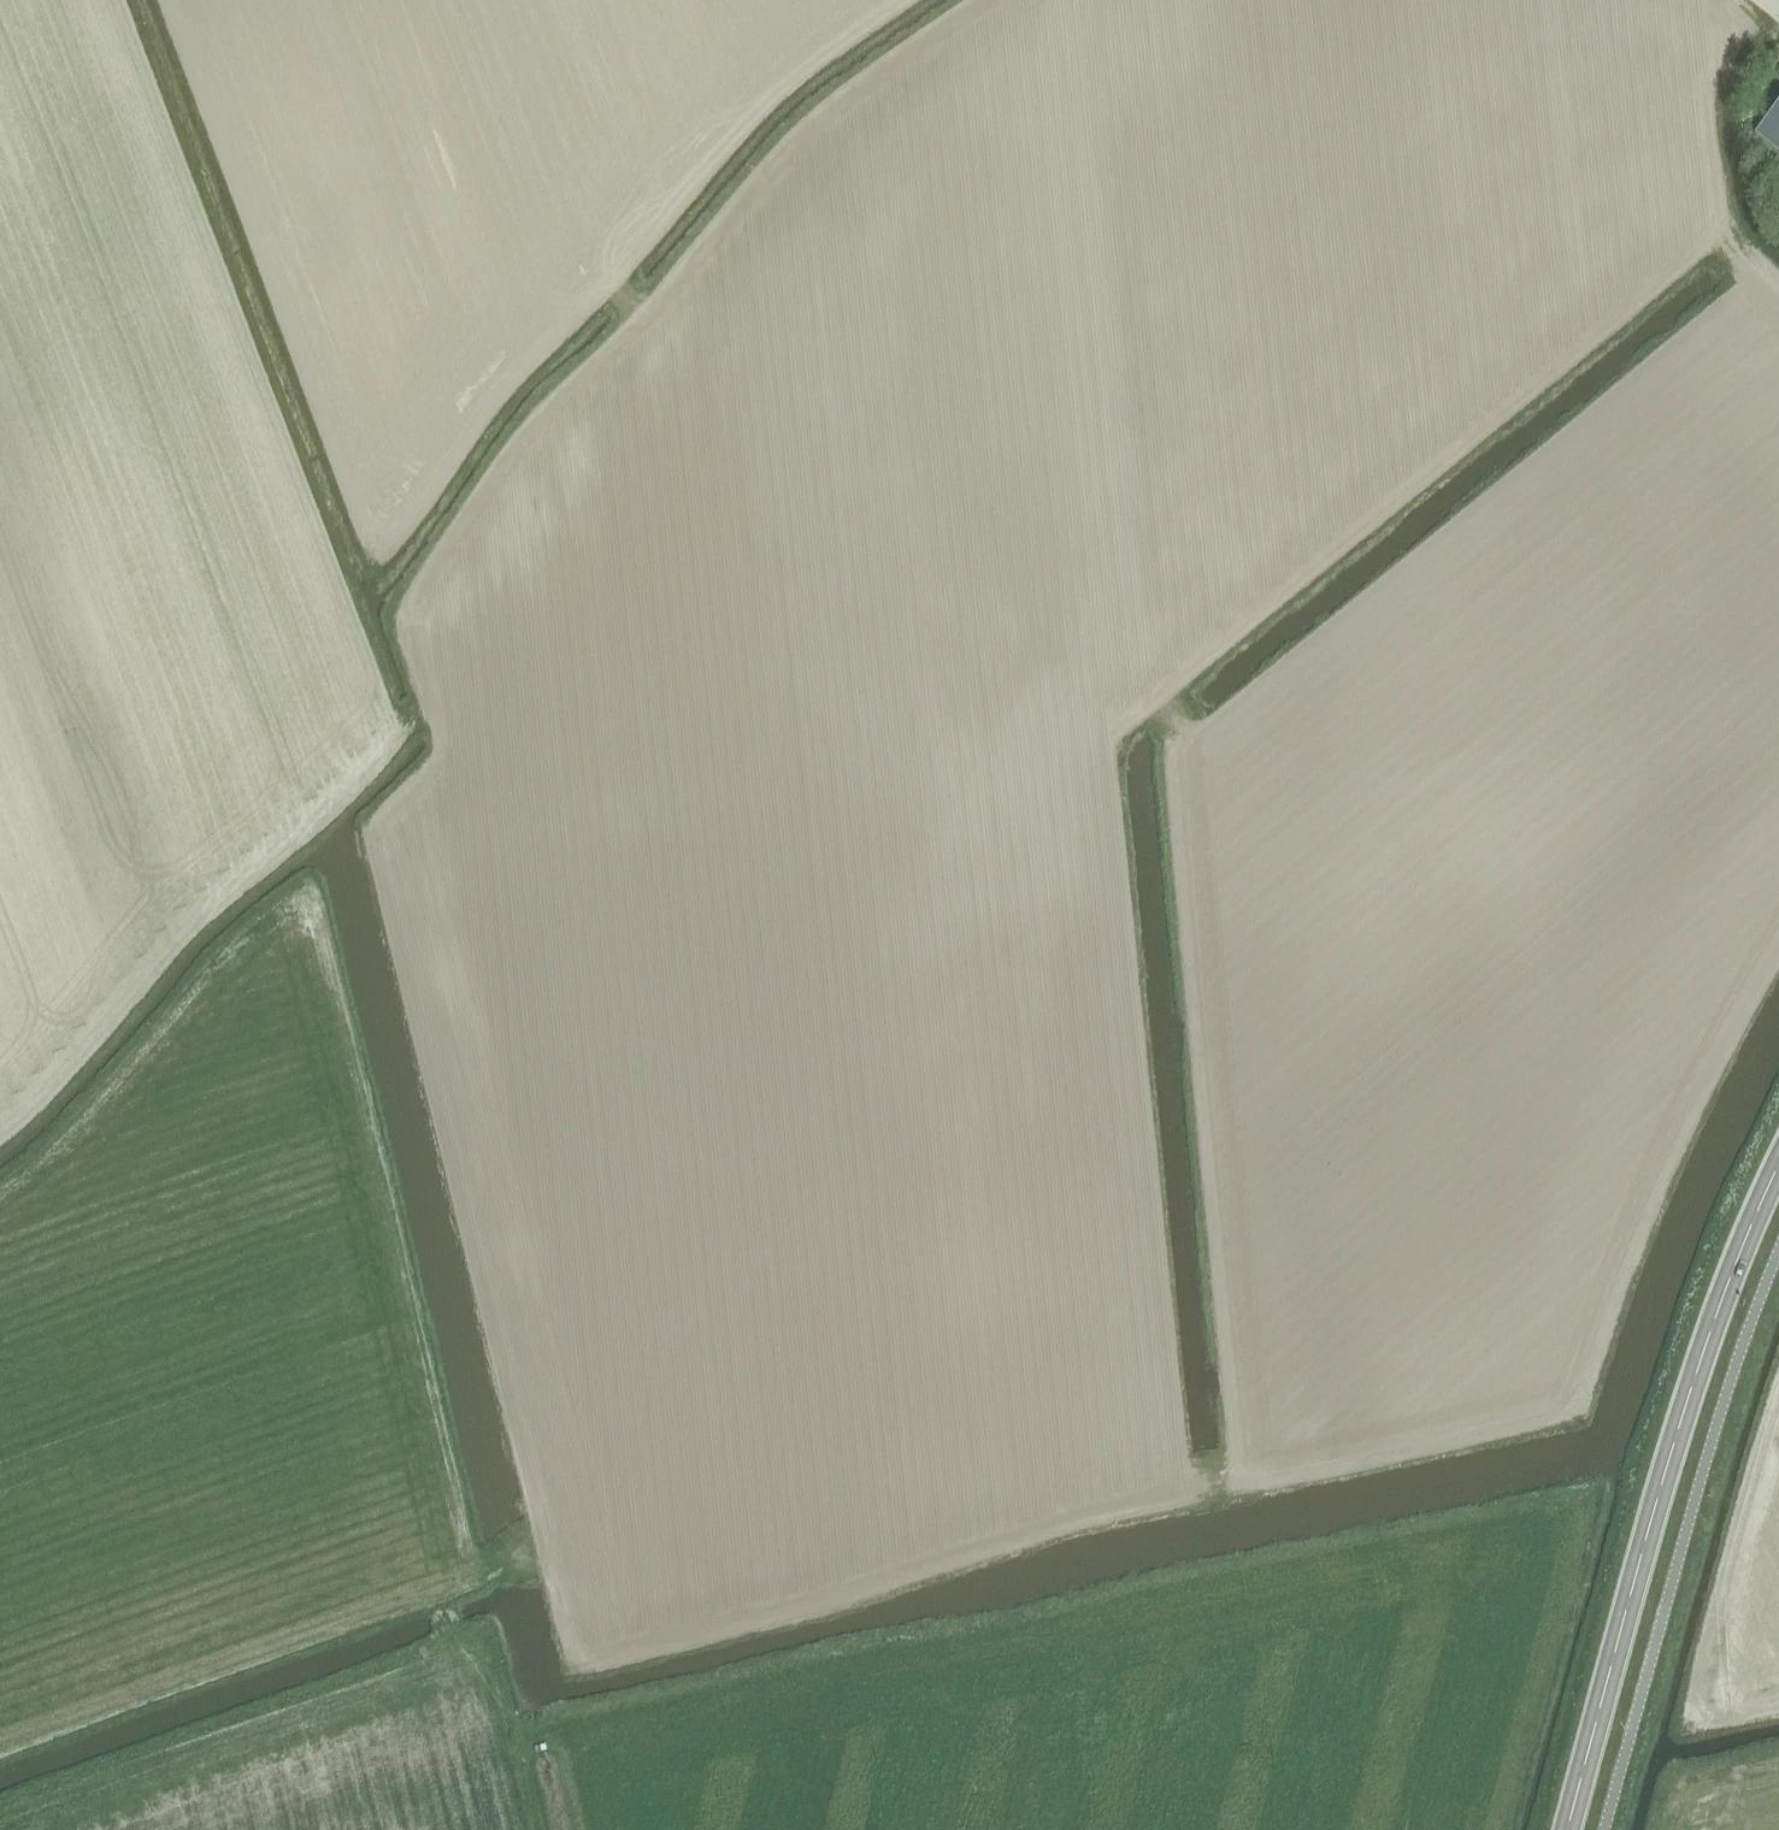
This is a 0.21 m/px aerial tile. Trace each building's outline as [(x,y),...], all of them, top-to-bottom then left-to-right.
[(1755,133),(1778,153),(1778,104),(1755,133)]
